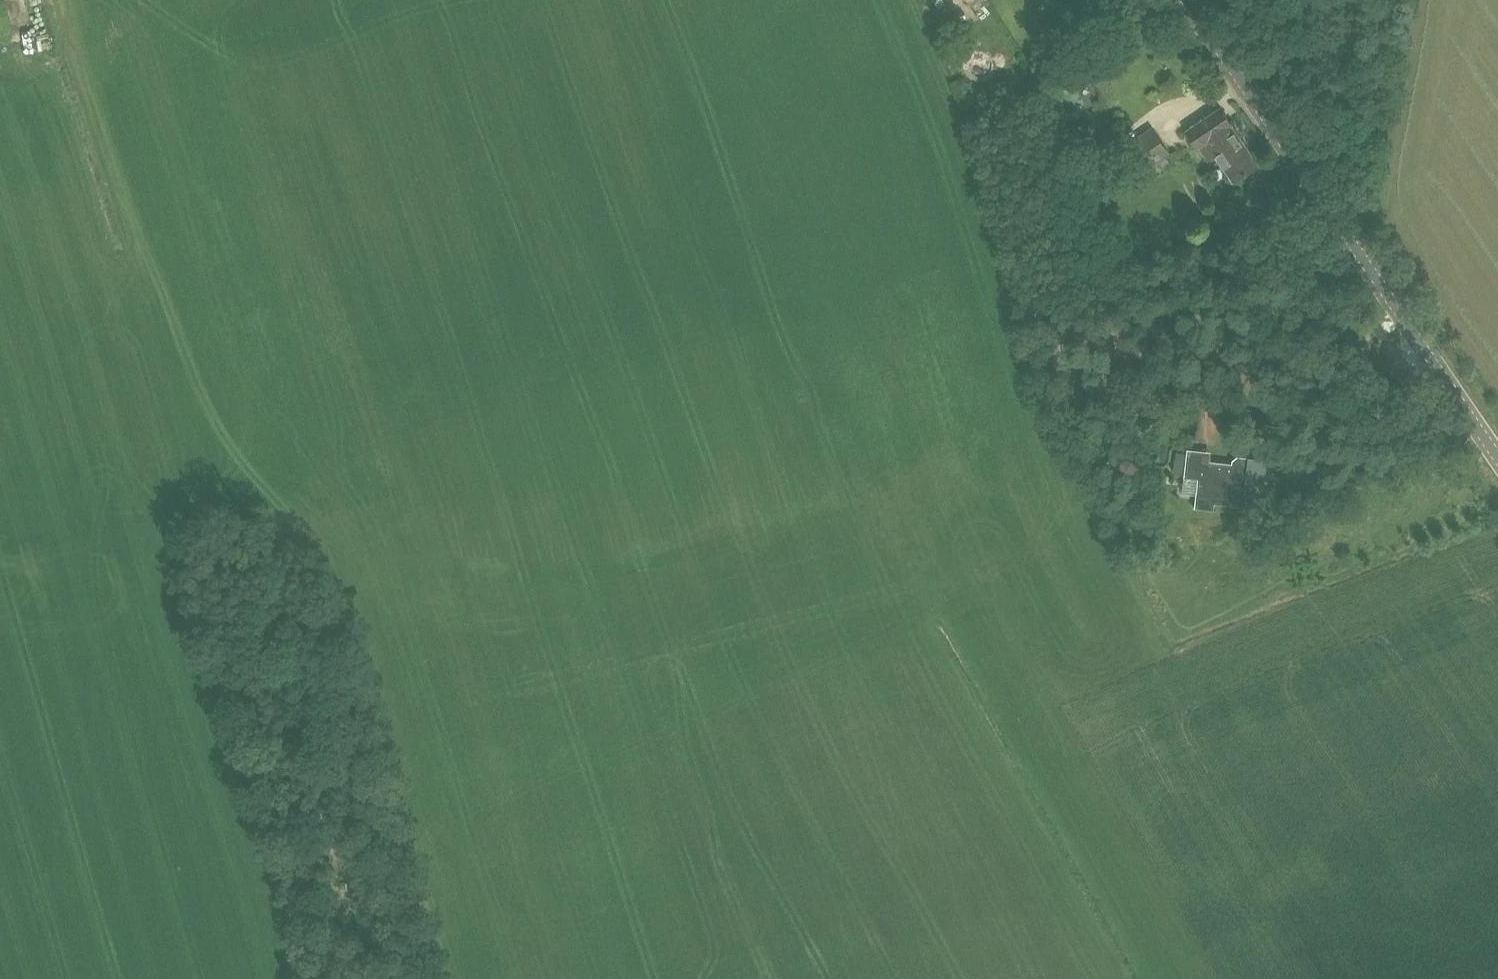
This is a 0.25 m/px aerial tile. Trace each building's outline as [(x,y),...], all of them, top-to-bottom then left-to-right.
[(1258,164),(1231,124),(1220,107),(1186,129),(1198,146),(1208,160),(1216,155),(1233,180),(1258,164)] [(1150,128),(1125,144),(1141,169),(1167,152),(1150,128)] [(1184,476),(1199,477),(1195,507),(1213,509),(1214,502),(1245,505),(1247,490),(1273,493),(1274,480),(1268,479),(1271,456),(1238,452),(1234,456),(1233,460),(1201,457),(1202,452),(1187,450),(1184,476)]
